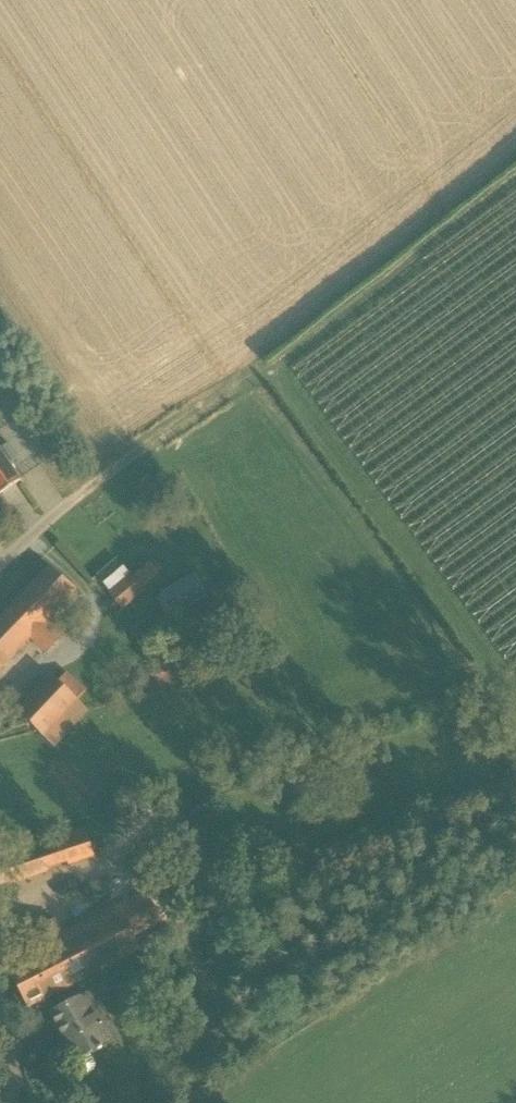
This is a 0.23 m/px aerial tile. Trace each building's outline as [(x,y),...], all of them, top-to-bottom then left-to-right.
[(21,480),(0,449),(0,494),(21,480)] [(141,586),(157,573),(146,560),(130,573),(141,586)] [(116,565),(97,587),(123,610),(143,588),(116,565)] [(47,621),(75,593),(49,568),(0,618),(0,669),(29,639),(52,661),(70,643),(47,621)] [(194,574),(159,591),(160,594),(162,597),(170,613),(196,600),(205,595),(197,580),(194,574)] [(184,679),(177,658),(174,651),(149,660),(160,689),(185,681),(184,679)] [(86,690),(67,673),(58,682),(51,676),(17,712),(55,748),(89,711),(77,700),(86,690)] [(59,837),(0,859),(0,884),(67,859),(59,837)] [(131,940),(162,921),(144,880),(98,905),(99,907),(86,913),(89,921),(62,934),(54,919),(30,932),(41,954),(10,970),(29,1007),(57,993),(64,1006),(51,1012),(66,1043),(61,1045),(70,1063),(76,1060),(82,1072),(86,1070),(88,1073),(94,1070),(92,1067),(96,1065),(90,1052),(113,1039),(90,988),(89,989),(83,975),(135,950),(131,940)]
